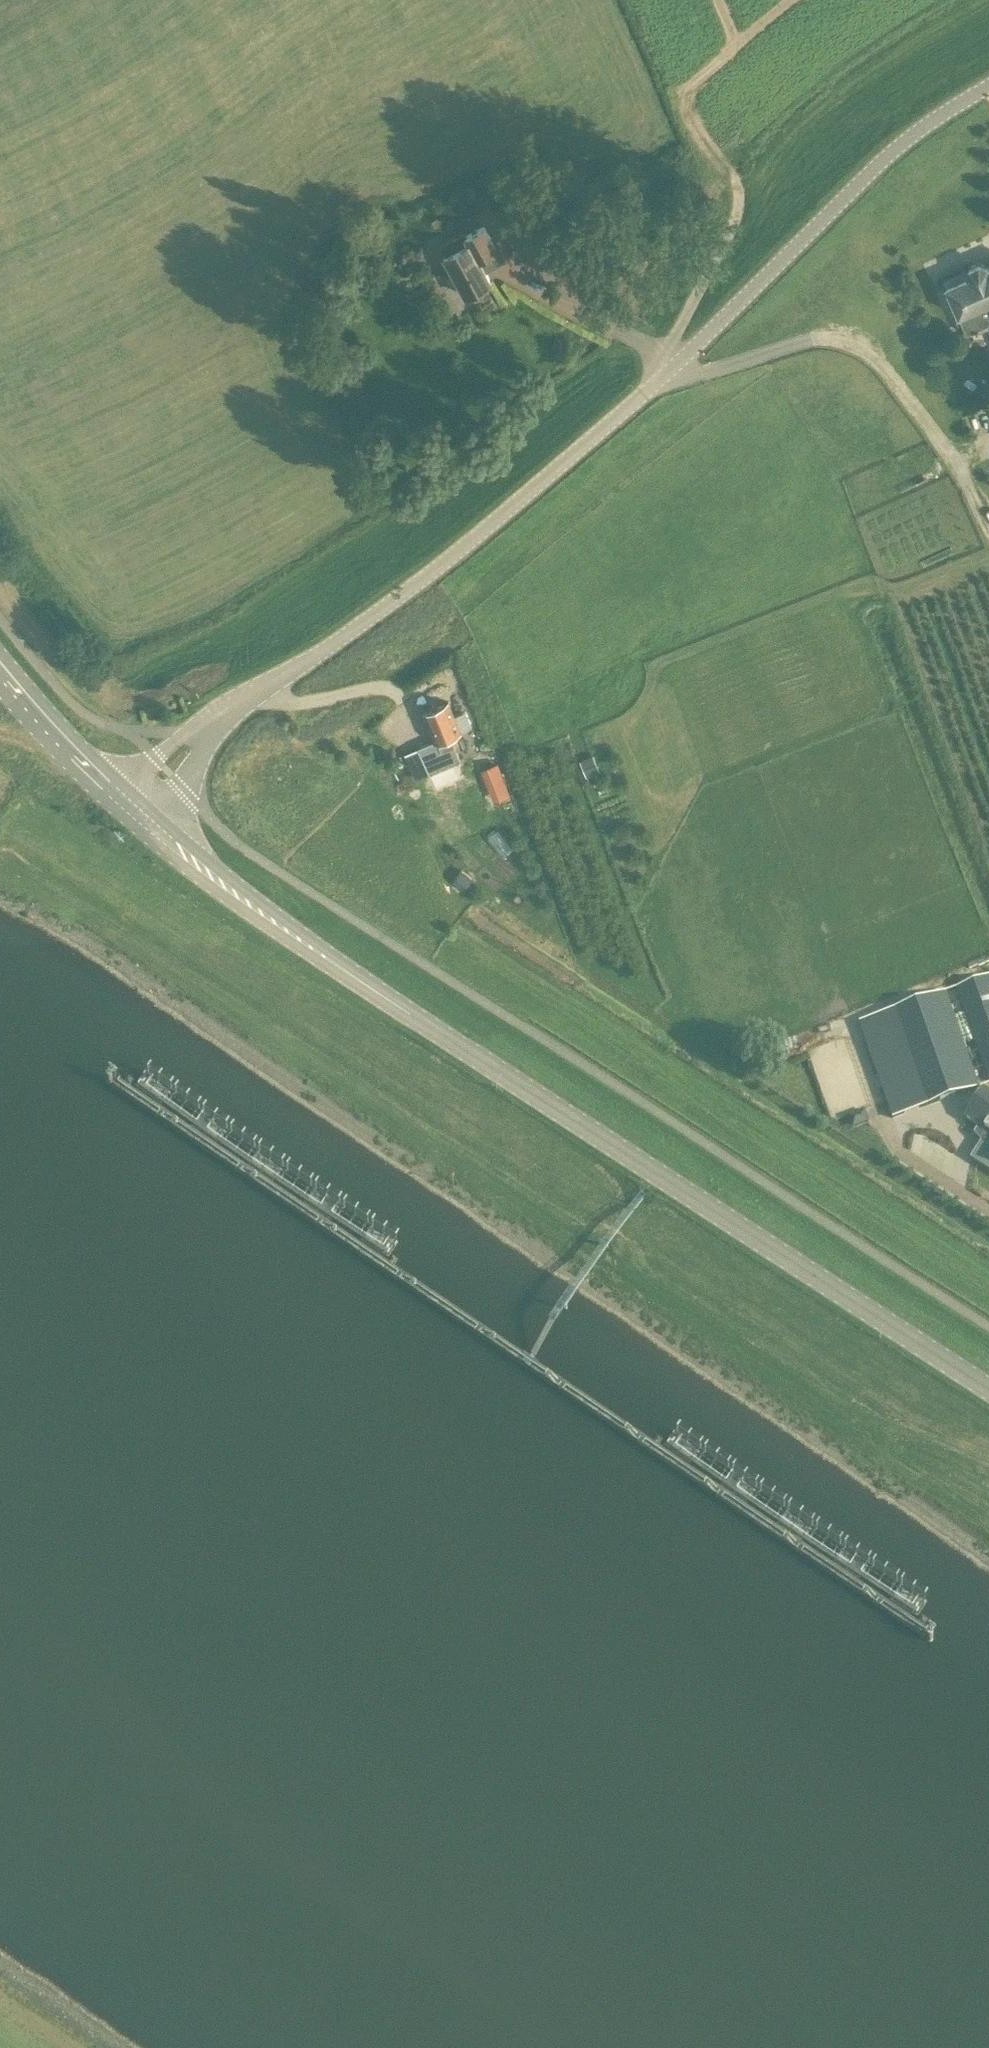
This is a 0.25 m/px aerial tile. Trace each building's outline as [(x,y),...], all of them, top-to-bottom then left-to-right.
[(464,232),(439,245),(444,255),(443,256),(464,295),(490,281),(483,268),(502,258),(497,248),(495,249),(483,225),(465,235),(464,232)] [(541,232),(525,234),(528,260),(544,258),(541,232)] [(946,284),(966,331),(986,322),(988,328),(988,265),(986,266),(986,264),(978,262),(969,266),(966,273),(967,275),(946,284)] [(465,710),(453,715),(447,701),(422,711),(434,740),(417,748),(428,773),(460,760),(450,735),(471,726),(465,710)] [(463,752),(471,750),(466,732),(457,734),(463,752)] [(504,783),(497,763),(483,769),(491,788),(504,783)] [(472,875),(462,868),(454,879),(464,886),(472,875)] [(988,1079),(988,977),(957,988),(988,1079)] [(858,1024),(890,1120),(978,1090),(945,995),(858,1024)] [(984,1094),(968,1118),(988,1131),(988,1097),(984,1094)] [(988,1157),(988,1132),(977,1150),(988,1157)]
